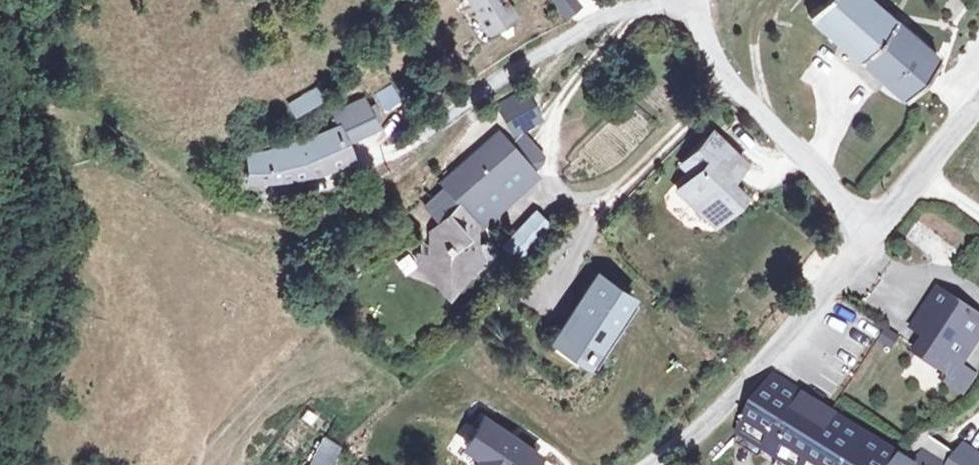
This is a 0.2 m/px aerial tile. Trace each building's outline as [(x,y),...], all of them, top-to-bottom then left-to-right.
[(494,27),(510,17),(499,0),(477,0),(494,27)] [(938,58),(870,0),(824,0),(810,16),(904,98),(938,58)] [(385,107),(399,99),(391,85),(377,94),(385,107)] [(325,96),(319,86),(289,103),(295,113),(325,96)] [(523,87),(494,102),(511,134),(540,119),(523,87)] [(346,143),(378,128),(365,102),(336,116),(342,128),(327,135),(299,145),(271,153),(249,156),(249,179),(268,180),(293,177),(324,170),(352,158),(346,143)] [(526,130),(512,140),(529,162),(542,153),(526,130)] [(745,164),(713,133),(690,156),(701,167),(679,190),(704,214),(714,203),(725,214),(738,200),(723,187),(745,164)] [(459,205),(476,224),(528,175),(507,151),(454,199),(459,205)] [(466,247),(467,241),(462,236),(476,224),(459,205),(430,232),(436,238),(435,246),(429,246),(429,254),(421,253),(420,266),(444,280),(450,280),(473,268),(474,247),(466,247)] [(545,226),(534,216),(521,230),(532,240),(545,226)] [(532,240),(521,230),(507,244),(518,255),(532,240)] [(493,268),(494,248),(474,247),(473,268),(493,268)] [(631,298),(598,275),(559,334),(593,356),(631,298)] [(946,295),(933,315),(945,323),(927,349),(953,367),(951,370),(950,369),(943,379),(956,388),(970,368),(964,365),(978,342),(978,317),(946,295)] [(776,377),(740,434),(791,464),(902,464),(906,459),(905,458),(824,406),(801,392),(776,377)] [(461,461),(469,464),(505,464),(517,441),(481,423),(461,461)] [(959,456),(921,431),(905,458),(906,459),(902,464),(972,464),(959,456)] [(321,437),(308,464),(328,464),(338,445),(321,437)]
